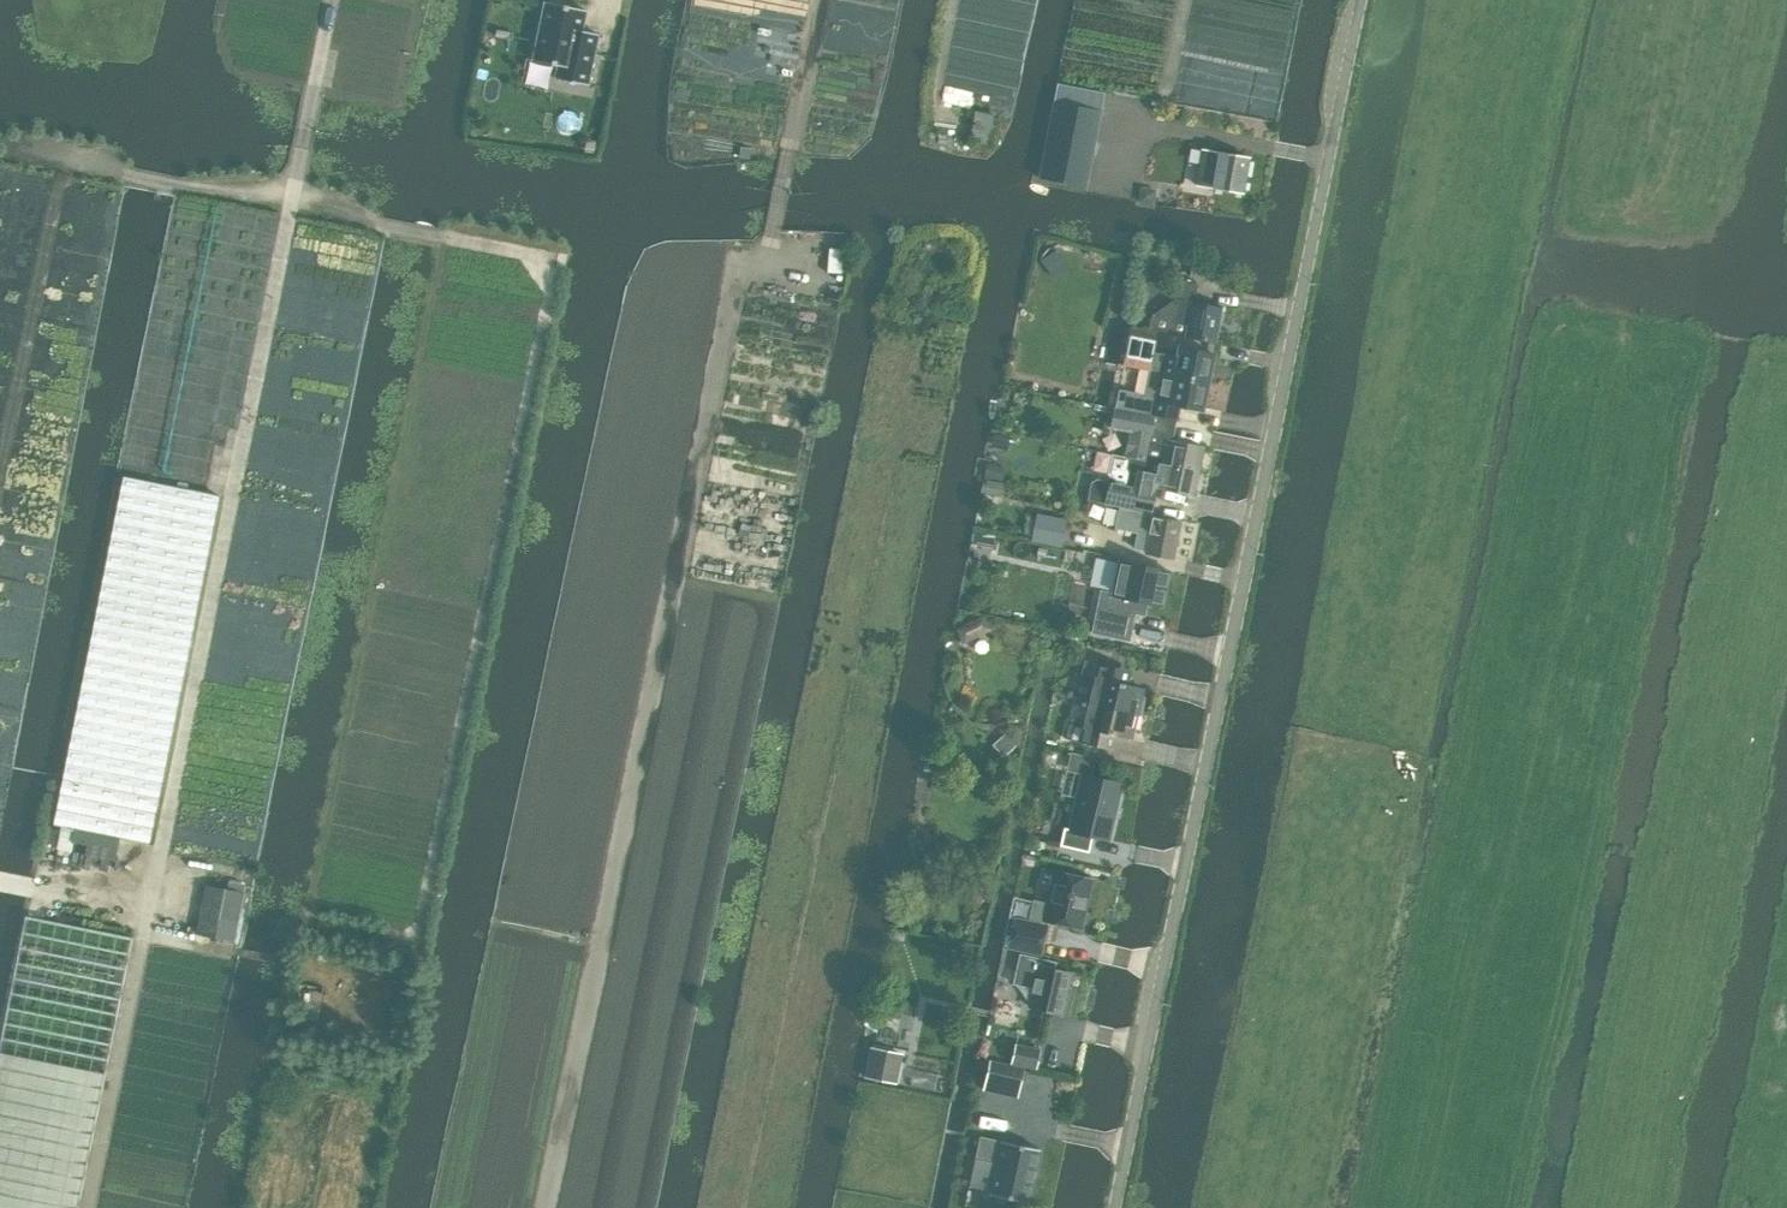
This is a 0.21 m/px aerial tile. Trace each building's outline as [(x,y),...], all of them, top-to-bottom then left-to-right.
[(550,3),(545,2),(533,60),(558,65),(555,78),(587,85),(598,34),(582,30),(586,10),(550,3)] [(1039,177),(1087,186),(1104,93),(1057,84),(1039,177)] [(996,115),(975,111),(969,141),(990,145),(996,115)] [(740,147),(739,156),(749,158),(751,148),(740,147)] [(1202,150),(1196,185),(1243,193),(1250,159),(1202,150)] [(1154,204),(1156,189),(1140,187),(1138,201),(1154,204)] [(829,248),(827,272),(841,273),(843,249),(829,248)] [(1192,264),(1189,275),(1212,280),(1215,268),(1192,264)] [(1179,280),(1172,317),(1160,315),(1157,330),(1186,337),(1216,343),(1222,308),(1195,303),(1198,283),(1179,280)] [(1121,366),(1146,371),(1207,383),(1213,353),(1179,347),(1176,357),(1153,352),(1157,333),(1129,327),(1121,366)] [(1114,405),(1116,405),(1171,417),(1175,418),(1178,405),(1201,410),(1207,383),(1146,371),(1141,394),(1117,389),(1114,405)] [(1130,429),(1124,455),(1191,469),(1196,446),(1168,441),(1170,431),(1169,430),(1171,417),(1116,405),(1111,425),(1130,429)] [(1087,498),(1092,499),(1148,511),(1154,486),(1185,493),(1191,469),(1124,455),(1110,452),(1106,471),(1110,477),(1105,480),(1095,478),(1091,481),(1087,498)] [(984,475),(1001,478),(1004,464),(987,461),(984,475)] [(149,844),(219,497),(123,478),(53,824),(61,826),(57,848),(114,860),(119,838),(149,844)] [(983,479),(981,493),(998,496),(1001,483),(983,479)] [(1119,508),(1115,528),(1137,532),(1133,548),(1145,550),(1145,552),(1173,558),(1180,521),(1119,508)] [(1031,541),(1061,547),(1066,519),(1036,513),(1031,541)] [(995,534),(976,530),(973,544),(992,548),(995,534)] [(1095,618),(1092,632),(1125,639),(1130,613),(1131,608),(1145,611),(1147,603),(1148,603),(1162,606),(1169,571),(1119,560),(1111,593),(1101,591),(1100,597),(1095,618)] [(968,622),(957,627),(963,638),(973,634),(968,622)] [(1094,678),(1089,702),(1137,713),(1142,687),(1128,684),(1131,671),(1084,660),(1080,675),(1094,678)] [(1065,740),(1100,748),(1113,750),(1116,735),(1131,738),(1137,713),(1089,702),(1083,728),(1069,725),(1065,740)] [(1005,733),(992,744),(1004,757),(1016,745),(1005,733)] [(1121,784),(1082,774),(1069,829),(1064,827),(1060,845),(1089,852),(1092,836),(1108,839),(1113,817),(1114,817),(1116,806),(1121,784)] [(1080,928),(1091,879),(1055,871),(1048,904),(1034,901),(1029,922),(1015,919),(1009,947),(1040,954),(1046,926),(1045,925),(1046,921),(1080,928)] [(203,884),(195,933),(236,940),(244,892),(243,891),(244,883),(226,880),(225,888),(203,884)] [(132,938),(24,916),(0,1036),(0,1207),(78,1207),(132,938)] [(1030,1006),(1060,1013),(1069,973),(1054,969),(1055,962),(1019,954),(1013,984),(1033,988),(1030,1006)] [(1035,1068),(1039,1049),(1016,1044),(1012,1063),(1035,1068)] [(872,1048),(866,1077),(895,1083),(898,1068),(883,1065),(886,1051),(872,1048)] [(983,1089),(1017,1096),(1023,1068),(989,1061),(983,1089)] [(975,1156),(998,1161),(990,1194),(1027,1202),(1039,1149),(1002,1140),(1002,1141),(980,1136),(975,1156)]
